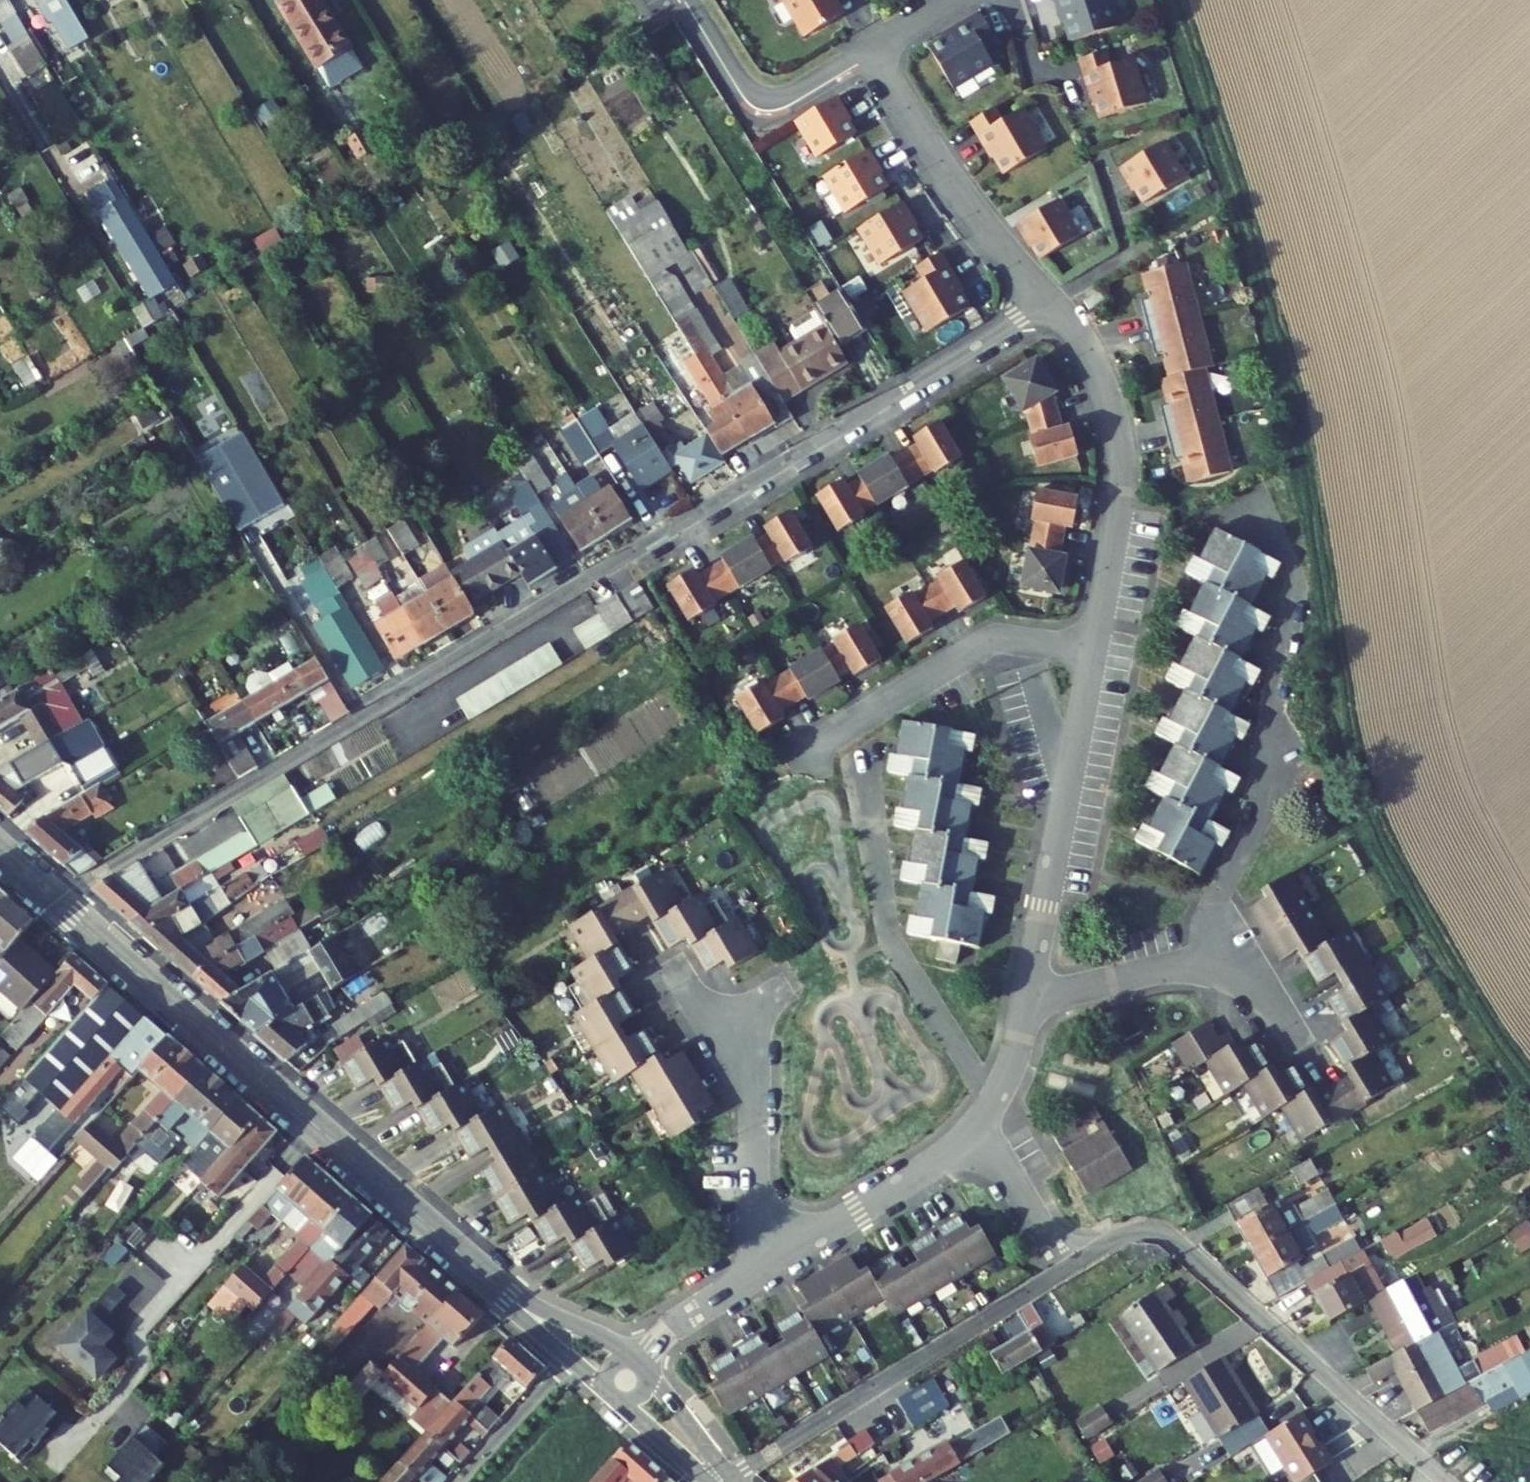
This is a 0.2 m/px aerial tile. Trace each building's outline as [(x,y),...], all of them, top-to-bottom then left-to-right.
[(7,0),(0,0),(0,23),(1,22),(14,45),(29,37),(7,0)] [(89,40),(66,0),(35,0),(48,23),(51,21),(69,51),(89,40)] [(276,2),(318,70),(336,59),(300,0),(280,0),(276,2)] [(322,0),(300,0),(336,59),(353,49),(322,0)] [(785,0),(797,20),(802,17),(811,34),(837,19),(826,0),(785,0)] [(837,19),(843,15),(834,0),(826,0),(837,19)] [(1059,15),(1063,14),(1071,42),(1117,27),(1109,0),(1054,0),(1059,15)] [(995,38),(980,12),(951,30),(953,33),(929,48),(953,89),(994,64),(982,46),(995,38)] [(811,34),(802,17),(797,20),(807,37),(811,34)] [(28,78),(47,67),(29,37),(14,45),(9,48),(28,78)] [(1112,66),(1107,52),(1078,60),(1089,92),(1092,91),(1101,119),(1147,104),(1133,59),(1112,66)] [(558,86),(566,81),(562,74),(553,79),(558,86)] [(848,113),(838,97),(797,121),(818,158),(857,135),(845,115),(848,113)] [(453,119),(464,113),(460,104),(448,111),(453,119)] [(1003,121),(996,108),(970,123),(987,152),(990,150),(1005,175),(1046,150),(1022,110),(1003,121)] [(272,139),(290,128),(281,111),(262,123),(272,139)] [(496,136),(491,127),(482,132),(487,141),(496,136)] [(1132,183),(1145,203),(1183,180),(1161,144),(1120,169),(1129,185),(1132,183)] [(870,150),(825,177),(847,214),(888,188),(876,168),(879,166),(870,150)] [(176,283),(125,198),(122,199),(112,181),(89,195),(151,298),(176,283)] [(1211,192),(1205,183),(1194,189),(1200,198),(1211,192)] [(29,202),(21,188),(9,195),(17,209),(29,202)] [(646,212),(659,204),(654,194),(640,203),(646,212)] [(676,262),(646,212),(641,214),(636,205),(632,199),(608,213),(648,278),(662,270),(676,262)] [(1029,239),(1042,259),(1080,237),(1058,200),(1016,225),(1026,241),(1029,239)] [(859,229),(881,265),(922,241),(910,221),(914,219),(904,202),(859,229)] [(641,214),(646,212),(640,203),(636,205),(641,214)] [(677,261),(689,253),(671,224),(659,204),(646,212),(676,262),(677,261)] [(820,246),(831,240),(823,226),(812,232),(820,246)] [(1202,243),(1197,235),(1184,242),(1189,251),(1202,243)] [(693,251),(713,285),(719,281),(698,247),(693,251)] [(697,294),(713,285),(693,251),(689,253),(677,261),(697,294)] [(959,282),(941,253),(916,268),(924,281),(905,293),(928,333),(970,308),(956,284),(959,282)] [(191,276),(207,267),(202,258),(186,267),(191,276)] [(1148,329),(1198,316),(1185,265),(1144,275),(1150,299),(1142,301),(1148,329)] [(292,284),(306,276),(301,269),(287,276),(292,284)] [(687,318),(711,358),(720,352),(697,313),(675,276),(662,270),(648,278),(677,325),(687,318)] [(393,279),(377,278),(376,293),(392,293),(393,279)] [(716,289),(735,320),(748,312),(730,280),(716,289)] [(816,309),(833,298),(823,281),(805,292),(816,309)] [(49,291),(44,283),(31,290),(36,298),(49,291)] [(816,309),(838,346),(865,329),(852,307),(843,293),(842,293),(833,298),(816,309)] [(1084,302),(1089,311),(1105,302),(1100,293),(1084,302)] [(144,328),(170,312),(165,303),(161,306),(159,302),(136,314),(144,328)] [(848,363),(838,346),(816,309),(790,326),(788,333),(794,344),(779,353),(774,344),(756,355),(757,357),(784,402),(848,363)] [(1171,378),(1204,370),(1211,368),(1198,316),(1148,329),(1155,356),(1164,354),(1171,378)] [(687,318),(677,325),(696,356),(749,441),(775,425),(740,367),(738,369),(741,374),(727,383),(723,377),(711,358),(687,318)] [(658,355),(675,381),(687,373),(671,346),(658,355)] [(749,441),(696,356),(685,362),(716,412),(710,416),(716,427),(707,432),(723,456),(749,441)] [(784,402),(757,357),(740,367),(775,425),(777,428),(794,418),(784,402)] [(26,359),(13,367),(26,388),(38,380),(26,359)] [(1056,393),(1037,362),(1006,381),(1025,412),(1026,411),(1030,423),(1059,414),(1054,394),(1056,393)] [(738,369),(723,377),(727,383),(741,374),(738,369)] [(1161,407),(1168,434),(1217,421),(1204,370),(1163,380),(1169,404),(1161,407)] [(154,392),(149,383),(140,388),(145,397),(154,392)] [(654,403),(636,414),(644,427),(660,453),(673,446),(658,424),(664,421),(654,403)] [(615,446),(642,488),(671,470),(662,456),(660,453),(644,427),(617,443),(596,409),(578,420),(600,455),(615,446)] [(1063,429),(1059,414),(1030,423),(1034,437),(1030,438),(1038,468),(1079,457),(1071,427),(1063,429)] [(567,427),(578,420),(574,415),(564,422),(567,427)] [(600,457),(600,455),(578,420),(567,427),(563,430),(585,466),(600,457)] [(961,457),(940,421),(913,437),(917,444),(904,451),(920,478),(933,470),(935,473),(961,457)] [(1168,434),(1175,461),(1184,459),(1190,484),(1230,473),(1217,421),(1168,434)] [(252,443),(245,431),(224,443),(231,455),(231,456),(250,445),(252,443)] [(686,476),(692,485),(725,464),(707,435),(685,448),(682,443),(670,450),(679,465),(686,476)] [(528,482),(536,495),(552,486),(520,436),(505,445),(522,472),(528,482)] [(231,456),(231,455),(225,458),(229,465),(253,451),(250,445),(231,456)] [(662,456),(671,470),(679,465),(670,450),(662,456)] [(250,525),(251,526),(285,506),(253,451),(229,465),(218,471),(225,484),(226,483),(236,500),(250,525)] [(920,478),(904,451),(891,459),(889,456),(858,475),(860,479),(876,505),(920,478)] [(522,472),(508,482),(514,491),(515,491),(528,482),(522,472)] [(581,554),(607,537),(607,536),(577,490),(568,474),(555,482),(565,498),(551,506),(560,521),(581,554)] [(577,490),(607,536),(632,521),(612,488),(603,493),(595,479),(577,490)] [(843,480),(816,496),(838,532),(865,516),(863,513),(876,505),(860,479),(847,486),(843,480)] [(536,495),(528,482),(515,491),(533,519),(501,540),(521,574),(529,587),(575,557),(554,525),(536,495)] [(1032,536),(1063,542),(1065,527),(1073,529),(1078,498),(1037,491),(1031,521),(1035,522),(1032,536)] [(226,509),(239,531),(250,525),(236,500),(225,507),(226,509)] [(813,548),(791,511),(764,528),(768,534),(755,542),(771,568),(784,561),(786,564),(813,548)] [(405,556),(419,547),(404,521),(390,529),(405,556)] [(575,557),(581,554),(560,521),(554,525),(575,557)] [(430,529),(426,531),(444,561),(448,559),(430,529)] [(452,575),(469,605),(521,574),(501,540),(496,531),(464,550),(472,563),(452,575)] [(1190,574),(1209,585),(1224,592),(1248,547),(1219,531),(1197,572),(1193,570),(1190,574)] [(1063,542),(1032,536),(1023,587),(1059,594),(1065,557),(1060,557),(1063,542)] [(377,568),(389,561),(376,538),(364,545),(377,568)] [(724,561),(711,569),(727,596),(771,568),(755,542),(753,539),(722,558),(724,561)] [(377,568),(364,545),(346,555),(366,589),(384,578),(382,576),(377,568)] [(1279,569),(1282,564),(1248,547),(1224,592),(1238,600),(1252,608),(1268,578),(1274,567),(1279,569)] [(336,549),(320,558),(338,589),(354,578),(336,549)] [(316,626),(354,689),(385,670),(337,590),(338,589),(320,558),(301,568),(307,579),(303,582),(325,620),(316,626)] [(927,588),(942,614),(955,606),(959,613),(986,597),(964,561),(938,577),(939,580),(927,588)] [(419,581),(421,583),(448,629),(474,613),(469,605),(452,575),(446,564),(419,581)] [(694,570),(667,587),(689,623),(716,607),(714,603),(727,596),(711,569),(698,577),(694,570)] [(384,578),(387,585),(392,582),(386,573),(382,576),(384,578)] [(396,599),(422,644),(448,629),(421,583),(396,599)] [(617,595),(633,622),(653,609),(637,583),(617,595)] [(1199,638),(1213,646),(1238,600),(1224,592),(1209,585),(1187,626),(1182,623),(1180,628),(1199,638)] [(942,614),(927,588),(914,596),(912,592),(885,609),(907,645),(934,629),(930,622),(942,614)] [(394,660),(422,644),(396,599),(393,594),(376,603),(387,621),(375,627),(394,660)] [(612,634),(633,622),(617,595),(596,607),(612,634)] [(1252,608),(1238,600),(1213,646),(1227,653),(1242,661),(1264,620),(1269,623),(1271,618),(1252,608)] [(283,611),(272,617),(279,630),(290,624),(283,611)] [(600,614),(587,622),(599,642),(612,634),(600,614)] [(574,629),(586,650),(599,642),(587,622),(574,629)] [(855,676),(881,660),(859,624),(833,641),(835,644),(822,651),(838,678),(851,670),(855,676)] [(1188,692),(1203,700),(1227,653),(1213,646),(1199,638),(1177,679),(1172,677),(1169,682),(1188,692)] [(562,664),(550,644),(536,652),(549,673),(562,664)] [(104,671),(91,650),(81,656),(88,668),(94,677),(104,671)] [(806,697),(808,700),(840,681),(838,678),(822,651),(778,679),(794,705),(806,697)] [(535,681),(549,673),(536,652),(523,660),(535,681)] [(1227,653),(1203,700),(1217,707),(1232,715),(1253,674),(1258,676),(1261,671),(1242,661),(1227,653)] [(40,748),(82,723),(60,683),(88,668),(81,656),(13,696),(0,703),(0,728),(20,716),(40,748)] [(332,724),(349,713),(344,706),(330,681),(317,659),(293,673),(279,681),(292,703),(310,693),(317,705),(320,703),(332,724)] [(535,681),(523,660),(510,668),(522,688),(535,681)] [(292,703),(279,681),(293,673),(288,664),(268,675),(259,672),(254,675),(249,678),(247,688),(252,697),(242,702),(255,724),(272,715),(280,710),(292,703)] [(191,674),(186,666),(177,671),(182,679),(191,674)] [(522,688),(510,668),(497,676),(509,697),(522,688)] [(509,697),(497,676),(484,684),(496,704),(509,697)] [(736,699),(758,735),(785,719),(781,713),(794,705),(778,679),(765,686),(763,683),(736,699)] [(496,704),(484,684),(471,692),(483,712),(496,704)] [(0,693),(0,703),(13,696),(9,688),(0,693)] [(471,692),(457,700),(469,721),(483,712),(471,692)] [(1159,735),(1178,745),(1192,753),(1217,707),(1203,700),(1188,692),(1166,733),(1161,731),(1159,735)] [(238,735),(255,724),(242,702),(205,725),(218,746),(239,780),(258,769),(238,735)] [(1248,730),(1250,725),(1232,715),(1217,707),(1192,753),(1206,761),(1221,769),(1237,738),(1243,727),(1248,730)] [(283,716),(280,710),(272,715),(276,722),(278,723),(280,722),(279,719),(283,716)] [(10,765),(23,786),(62,764),(72,769),(83,788),(116,769),(89,720),(82,723),(40,748),(10,765)] [(927,779),(937,728),(905,722),(896,768),(891,767),(889,772),(911,776),(927,779)] [(368,724),(338,745),(348,758),(378,738),(368,724)] [(973,741),(974,736),(937,728),(927,779),(943,782),(959,785),(968,740),(973,741)] [(1206,761),(1192,753),(1178,745),(1156,787),(1151,784),(1148,789),(1167,799),(1182,807),(1206,761)] [(1206,761),(1182,807),(1196,814),(1211,822),(1233,781),(1237,783),(1240,779),(1221,769),(1206,761)] [(23,786),(10,765),(0,771),(0,811),(8,818),(24,801),(14,792),(23,786)] [(118,768),(116,769),(83,788),(86,794),(92,790),(101,785),(121,774),(118,768)] [(137,862),(92,891),(129,924),(151,910),(182,891),(229,863),(337,800),(328,784),(300,801),(292,788),(291,788),(283,776),(232,806),(249,835),(240,835),(152,886),(137,862)] [(933,833),(943,782),(927,779),(911,776),(902,821),(896,821),(895,826),(918,830),(933,833)] [(950,836),(965,839),(974,794),(979,795),(980,790),(959,785),(943,782),(933,833),(950,836)] [(114,809),(101,785),(92,790),(99,804),(96,805),(99,811),(93,815),(95,819),(114,809)] [(99,804),(92,790),(86,794),(44,819),(26,833),(76,878),(98,865),(82,850),(63,833),(93,815),(99,811),(96,805),(99,804)] [(1171,861),(1196,814),(1182,807),(1167,799),(1146,840),(1141,838),(1138,842),(1171,861)] [(1196,814),(1171,861),(1200,876),(1222,835),(1227,837),(1230,832),(1211,822),(1196,814)] [(710,823),(717,837),(728,831),(720,817),(710,823)] [(329,843),(320,829),(296,843),(305,857),(329,843)] [(941,887),(950,836),(933,833),(918,830),(910,876),(904,875),(903,880),(924,884),(941,887)] [(956,891),(973,893),(981,848),(987,849),(988,844),(965,839),(950,836),(941,887),(956,891)] [(98,865),(104,862),(87,845),(82,850),(98,865)] [(143,935),(221,888),(217,881),(234,871),(229,863),(182,891),(151,910),(129,924),(143,935)] [(221,888),(143,935),(159,950),(181,939),(184,936),(203,926),(205,924),(268,878),(260,865),(221,888)] [(656,865),(629,880),(633,888),(634,889),(661,874),(656,865)] [(654,924),(682,907),(663,873),(661,874),(634,889),(633,888),(623,893),(616,898),(633,926),(650,916),(654,924)] [(1311,909),(1291,875),(1263,891),(1268,899),(1250,910),(1265,935),(1311,909)] [(605,904),(616,898),(612,890),(610,891),(605,881),(595,887),(605,904)] [(946,941),(956,891),(941,887),(924,884),(916,930),(910,929),(909,934),(940,940),(946,941)] [(619,886),(612,890),(616,898),(623,893),(619,886)] [(993,903),(994,898),(973,893),(956,891),(946,941),(960,944),(978,947),(987,902),(993,903)] [(291,916),(300,931),(337,909),(329,894),(294,914),(291,916)] [(36,921),(11,899),(6,895),(0,901),(0,962),(19,940),(36,921)] [(688,939),(692,946),(730,925),(724,914),(716,901),(706,906),(700,896),(682,907),(654,924),(670,949),(688,939)] [(572,926),(592,960),(620,944),(615,936),(633,926),(616,898),(605,904),(599,908),(600,909),(572,926)] [(291,916),(294,914),(287,900),(250,922),(216,943),(198,954),(181,939),(159,950),(190,977),(211,964),(291,916)] [(389,924),(381,909),(334,937),(342,952),(389,924)] [(1303,958),(1331,942),(1311,909),(1265,935),(1281,962),(1298,950),(1303,958)] [(738,920),(732,910),(724,914),(730,925),(738,920)] [(222,1004),(242,993),(231,983),(224,977),(266,952),(300,931),(291,916),(211,964),(190,977),(222,1004)] [(725,962),(730,970),(758,954),(738,920),(730,925),(692,946),(707,973),(725,962)] [(198,954),(216,943),(205,924),(203,926),(184,936),(181,939),(198,954)] [(277,972),(311,951),(300,931),(266,952),(277,972)] [(1341,981),(1369,965),(1349,931),(1331,942),(1303,958),(1319,984),(1336,974),(1341,981)] [(342,952),(334,937),(311,951),(277,972),(242,993),(222,1004),(257,1035),(319,997),(356,975),(342,952)] [(58,974),(19,940),(0,962),(0,993),(23,1013),(58,974)] [(940,940),(936,958),(956,962),(960,944),(946,941),(940,940)] [(584,1010),(622,988),(617,980),(635,970),(620,944),(592,960),(574,970),(580,981),(571,988),(584,1010)] [(17,1052),(75,986),(92,1002),(108,985),(108,984),(75,955),(58,974),(23,1013),(1,1038),(17,1052)] [(1388,998),(1369,965),(1341,981),(1345,989),(1327,1000),(1343,1025),(1370,1009),(1388,998)] [(169,1037),(108,984),(92,1002),(25,1077),(43,1094),(60,1109),(36,1137),(45,1148),(72,1120),(75,1123),(111,1084),(119,1093),(139,1071),(169,1037)] [(596,1048),(623,1032),(619,1024),(637,1014),(622,988),(584,1010),(576,1015),(596,1048)] [(354,1030),(393,1005),(386,993),(334,1026),(342,1038),(354,1030)] [(362,1037),(369,1048),(388,1036),(382,1026),(417,1006),(411,996),(393,1005),(354,1030),(359,1039),(362,1037)] [(331,1017),(319,997),(257,1035),(288,1062),(308,1045),(298,1036),(331,1017)] [(1396,1011),(1388,998),(1370,1009),(1378,1021),(1396,1011)] [(1370,1009),(1343,1025),(1347,1033),(1330,1044),(1345,1069),(1372,1053),(1391,1042),(1378,1021),(1370,1009)] [(1209,1023),(1172,1044),(1189,1072),(1207,1061),(1234,1045),(1227,1033),(1218,1038),(1209,1023)] [(628,1040),(623,1032),(596,1048),(615,1082),(633,1072),(661,1055),(646,1029),(628,1040)] [(375,1079),(380,1086),(418,1064),(405,1042),(394,1048),(388,1036),(369,1048),(342,1064),(357,1089),(375,1079)] [(157,1122),(205,1069),(169,1037),(139,1071),(163,1092),(117,1143),(100,1160),(82,1180),(62,1203),(71,1211),(109,1168),(113,1171),(157,1122)] [(1239,1052),(1234,1045),(1207,1061),(1227,1095),(1245,1084),(1273,1067),(1257,1041),(1239,1052)] [(10,1056),(0,1047),(0,1067),(10,1056)] [(666,1063),(661,1055),(633,1072),(653,1105),(699,1079),(684,1052),(666,1063)] [(1393,1086),(1372,1053),(1345,1069),(1349,1077),(1332,1088),(1349,1115),(1366,1105),(1365,1103),(1393,1086)] [(413,1102),(418,1109),(456,1087),(442,1064),(432,1070),(426,1059),(418,1064),(380,1086),(395,1112),(413,1102)] [(1277,1075),(1273,1067),(1245,1084),(1265,1117),(1283,1106),(1310,1090),(1295,1064),(1277,1075)] [(195,1150),(240,1100),(205,1069),(157,1122),(169,1134),(172,1130),(195,1150)] [(43,1094),(25,1077),(0,1106),(18,1122),(43,1094)] [(673,1139),(701,1123),(696,1115),(714,1105),(699,1079),(653,1105),(673,1139)] [(451,1124),(456,1132),(483,1116),(463,1082),(456,1087),(418,1109),(433,1135),(451,1124)] [(1310,1090),(1283,1106),(1302,1140),(1330,1123),(1332,1125),(1349,1115),(1332,1088),(1315,1098),(1310,1090)] [(230,1150),(260,1117),(240,1100),(195,1150),(182,1164),(202,1181),(230,1150)] [(489,1148),(493,1156),(521,1139),(501,1106),(483,1116),(456,1132),(471,1158),(489,1148)] [(1083,1119),(1083,1120),(1083,1121),(1084,1121),(1084,1122),(1087,1127),(1095,1122),(1100,1130),(1092,1135),(1063,1152),(1089,1195),(1132,1170),(1096,1109),(1086,1116),(1085,1116),(1084,1117),(1083,1118),(1083,1119)] [(1165,1114),(1156,1119),(1161,1128),(1170,1122),(1165,1114)] [(278,1132),(260,1117),(230,1150),(202,1181),(197,1187),(205,1193),(208,1189),(219,1199),(278,1132)] [(95,1155),(111,1138),(93,1122),(77,1140),(95,1155)] [(1095,1122),(1087,1127),(1092,1135),(1100,1130),(1095,1122)] [(117,1143),(111,1138),(95,1155),(100,1160),(117,1143)] [(521,1139),(493,1156),(498,1164),(480,1174),(495,1200),(541,1172),(521,1139)] [(272,1214),(282,1223),(292,1212),(296,1207),(325,1174),(306,1157),(248,1222),(254,1228),(258,1231),(272,1214)] [(1311,1159),(1292,1170),(1300,1183),(1319,1173),(1311,1159)] [(529,1215),(533,1223),(561,1206),(541,1172),(495,1200),(511,1225),(529,1215)] [(248,1307),(254,1312),(354,1200),(325,1174),(296,1207),(307,1216),(302,1222),(294,1231),(298,1234),(296,1237),(299,1240),(262,1282),(244,1266),(226,1287),(226,1286),(209,1306),(232,1325),(248,1307)] [(598,1184),(579,1195),(586,1207),(596,1200),(609,1223),(617,1219),(612,1211),(613,1210),(598,1184)] [(1269,1206),(1259,1188),(1227,1206),(1252,1252),(1336,1205),(1329,1191),(1297,1208),(1295,1205),(1277,1215),(1272,1204),(1269,1206)] [(566,1238),(571,1245),(609,1223),(596,1200),(586,1207),(579,1195),(561,1206),(533,1223),(549,1248),(566,1238)] [(373,1216),(354,1200),(254,1312),(262,1320),(318,1258),(328,1266),(332,1261),(373,1216)] [(1342,1202),(1336,1205),(1344,1219),(1349,1216),(1342,1202)] [(1301,1268),(1298,1262),(1307,1257),(1304,1252),(1318,1245),(1313,1236),(1344,1220),(1344,1219),(1336,1205),(1252,1252),(1277,1298),(1307,1282),(1337,1265),(1361,1252),(1362,1251),(1355,1239),(1301,1268)] [(307,1216),(296,1207),(292,1212),(302,1222),(307,1216)] [(995,1255),(979,1228),(971,1232),(961,1214),(935,1230),(962,1275),(995,1255)] [(389,1230),(373,1216),(332,1261),(349,1277),(353,1280),(361,1288),(370,1278),(357,1267),(389,1230)] [(604,1261),(609,1269),(637,1252),(617,1219),(609,1223),(571,1245),(587,1271),(604,1261)] [(1435,1234),(1428,1220),(1403,1232),(1410,1246),(1435,1234)] [(1529,1249),(1529,1222),(1529,1220),(1509,1231),(1520,1254),(1529,1249)] [(254,1228),(248,1222),(234,1238),(240,1244),(254,1228)] [(920,1263),(912,1268),(928,1295),(962,1275),(935,1230),(909,1245),(920,1263)] [(1361,1252),(1370,1269),(1406,1249),(1396,1232),(1367,1249),(1362,1251),(1361,1252)] [(1362,1251),(1367,1249),(1360,1236),(1355,1239),(1362,1251)] [(429,1325),(459,1292),(406,1246),(318,1344),(330,1354),(375,1306),(380,1311),(394,1295),(402,1302),(401,1307),(408,1313),(413,1312),(429,1325)] [(928,1295),(912,1268),(904,1272),(893,1254),(868,1269),(884,1297),(895,1315),(928,1295)] [(884,1297),(868,1269),(860,1274),(849,1256),(824,1271),(850,1317),(884,1297)] [(305,1325),(349,1277),(332,1261),(328,1266),(271,1329),(280,1336),(296,1318),(305,1325)] [(124,1291),(151,1302),(162,1275),(135,1264),(124,1291)] [(1307,1282),(1328,1322),(1369,1300),(1378,1295),(1365,1273),(1355,1278),(1353,1273),(1344,1278),(1337,1265),(1307,1282)] [(808,1305),(800,1309),(817,1337),(826,1332),(850,1317),(824,1271),(798,1287),(808,1305)] [(1440,1331),(1456,1323),(1450,1312),(1441,1311),(1429,1288),(1424,1290),(1416,1274),(1378,1295),(1369,1300),(1397,1353),(1440,1331)] [(361,1288),(353,1280),(342,1292),(351,1299),(361,1288)] [(1141,1349),(1177,1326),(1169,1315),(1163,1306),(1175,1297),(1166,1285),(1120,1316),(1141,1349)] [(126,1297),(114,1286),(59,1347),(96,1380),(114,1360),(111,1348),(105,1343),(111,1336),(100,1326),(126,1297)] [(484,1314),(459,1292),(429,1325),(383,1376),(418,1408),(411,1417),(426,1430),(451,1402),(416,1371),(444,1339),(454,1348),(484,1314)] [(1031,1360),(1055,1346),(1031,1304),(1017,1313),(1029,1333),(1001,1350),(990,1332),(981,1338),(1003,1376),(1031,1360)] [(785,1343),(778,1347),(794,1375),(828,1355),(817,1337),(800,1309),(775,1325),(785,1343)] [(1187,1320),(1179,1309),(1169,1315),(1177,1326),(1187,1320)] [(1180,1331),(1189,1324),(1187,1320),(1177,1326),(1180,1331)] [(1180,1331),(1177,1326),(1141,1349),(1158,1373),(1193,1350),(1180,1331)] [(1460,1369),(1440,1331),(1397,1353),(1365,1371),(1374,1383),(1396,1371),(1417,1410),(1471,1382),(1509,1362),(1501,1347),(1460,1369)] [(817,1337),(828,1355),(836,1350),(826,1332),(817,1337)] [(794,1375),(778,1347),(770,1352),(759,1334),(733,1349),(760,1395),(794,1375)] [(508,1380),(511,1377),(527,1391),(546,1369),(511,1338),(454,1402),(489,1432),(500,1420),(485,1406),(480,1402),(503,1376),(508,1380)] [(718,1383),(711,1387),(727,1415),(760,1395),(733,1349),(707,1365),(718,1383)] [(1471,1382),(1473,1386),(1470,1387),(1420,1414),(1430,1432),(1487,1401),(1494,1414),(1529,1393),(1529,1350),(1509,1362),(1471,1382)] [(1056,1360),(1051,1351),(1039,1358),(1044,1366),(1056,1360)] [(1220,1438),(1257,1416),(1222,1359),(1185,1381),(1220,1438)] [(360,1400),(383,1374),(371,1363),(347,1388),(360,1400)] [(843,1374),(848,1383),(859,1376),(854,1368),(843,1374)] [(485,1406),(508,1380),(503,1376),(480,1402),(485,1406)] [(956,1377),(941,1380),(946,1401),(960,1398),(956,1377)] [(898,1399),(914,1428),(948,1408),(932,1380),(898,1399)] [(27,1390),(1,1417),(4,1420),(0,1425),(0,1445),(20,1464),(41,1440),(46,1444),(65,1422),(27,1390)] [(467,1423),(484,1438),(489,1432),(454,1402),(426,1432),(444,1448),(467,1423)] [(1078,1425),(1087,1440),(1113,1424),(1103,1410),(1078,1425)] [(1273,1444),(1306,1423),(1300,1413),(1267,1435),(1268,1437),(1273,1444)] [(1267,1433),(1257,1416),(1220,1438),(1219,1439),(1229,1456),(1267,1433)] [(950,1446),(948,1442),(878,1481),(879,1481),(926,1481),(1011,1434),(1001,1418),(950,1446)] [(1466,1419),(1430,1436),(1434,1446),(1471,1428),(1466,1419)] [(1332,1463),(1319,1443),(1315,1446),(1309,1437),(1313,1434),(1306,1423),(1273,1444),(1287,1466),(1297,1481),(1301,1481),(1314,1474),(1332,1463)] [(145,1426),(102,1474),(111,1481),(150,1481),(164,1466),(155,1458),(167,1445),(145,1426)] [(795,1481),(840,1481),(844,1480),(846,1478),(839,1467),(857,1455),(871,1446),(876,1444),(866,1430),(848,1442),(850,1446),(814,1469),(795,1481)] [(421,1481),(444,1481),(447,1479),(429,1464),(444,1448),(426,1432),(399,1463),(417,1479),(421,1481)] [(1273,1444),(1268,1437),(1253,1446),(1258,1454),(1273,1444)] [(629,1441),(593,1481),(675,1481),(629,1441)] [(461,1464),(471,1453),(461,1444),(451,1455),(461,1464)] [(1287,1466),(1273,1444),(1258,1454),(1272,1476),(1287,1466)] [(196,1465),(203,1457),(191,1446),(183,1453),(196,1465)] [(417,1479),(399,1463),(381,1481),(415,1481),(417,1479)] [(1160,1471),(1142,1481),(1167,1481),(1160,1471)] [(1314,1474),(1301,1481),(1320,1481),(1314,1474)]
